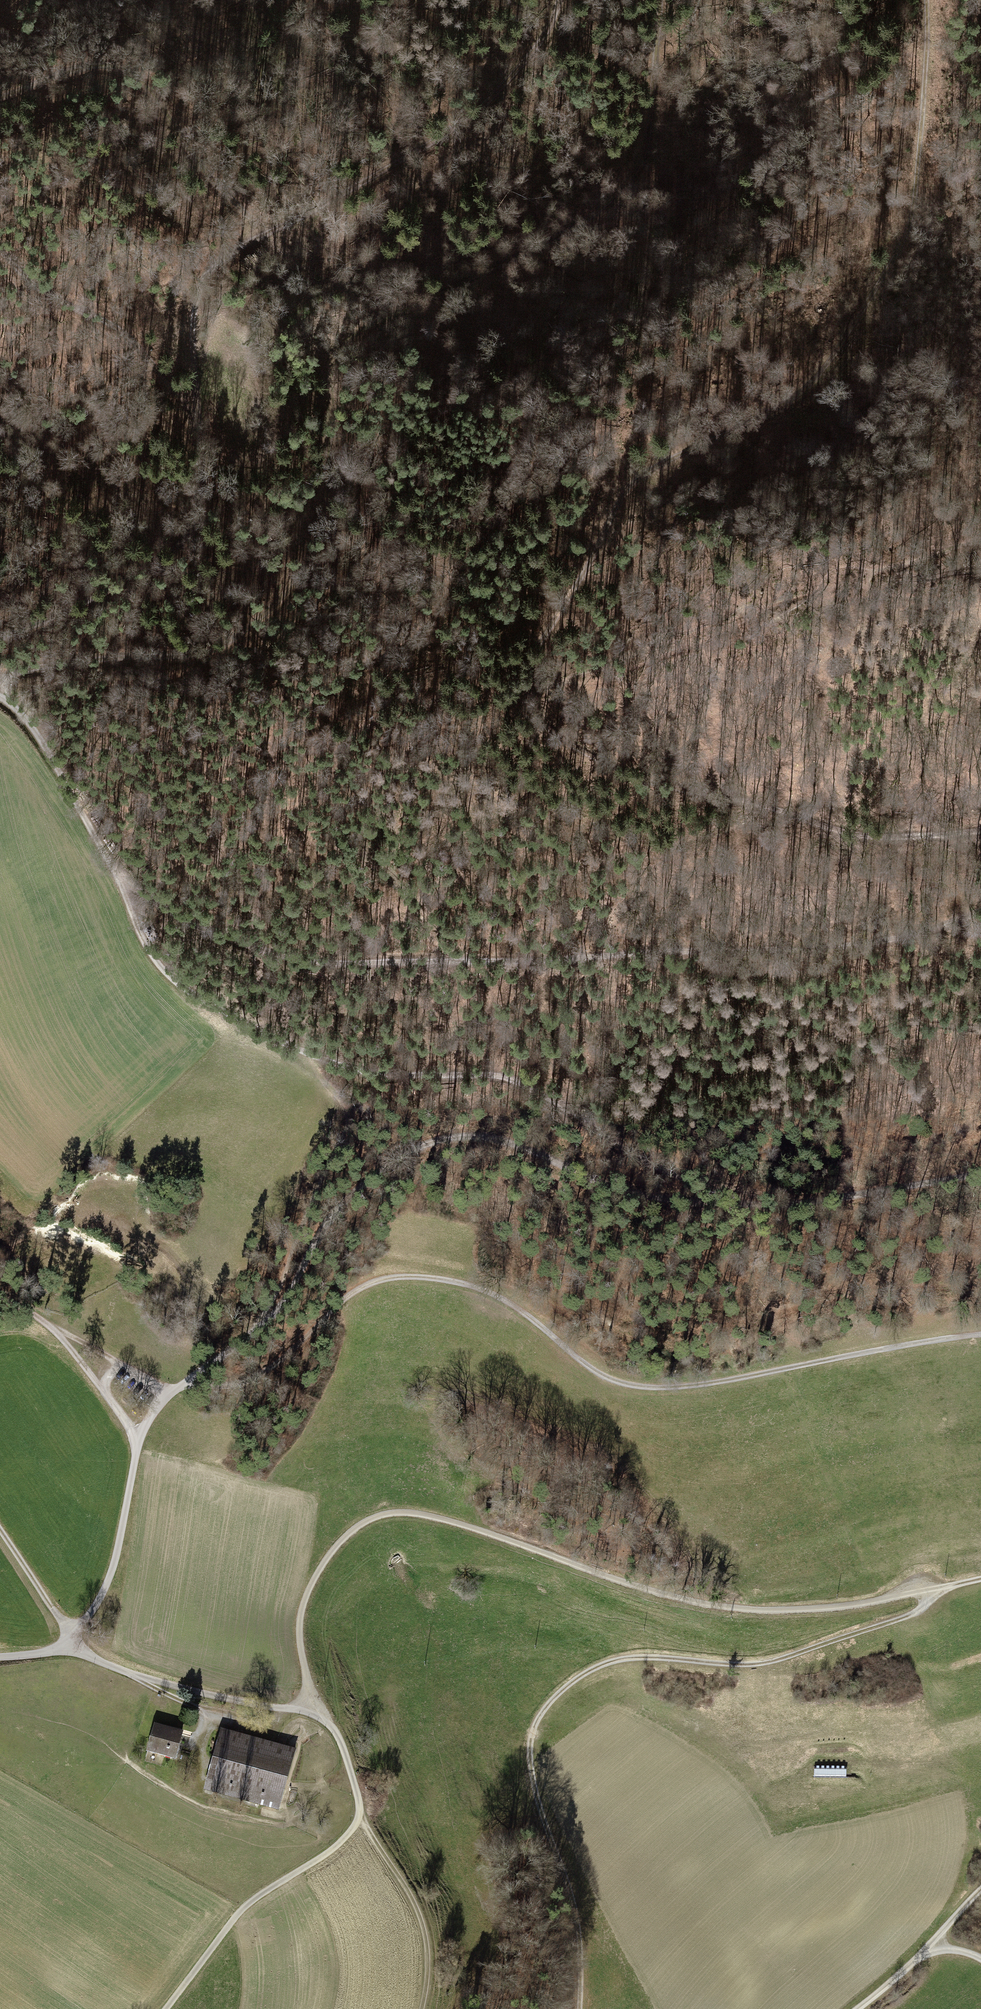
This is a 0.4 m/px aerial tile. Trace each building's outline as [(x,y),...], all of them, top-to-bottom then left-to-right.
[(155,1727),(149,1750),(175,1757),(181,1734),(155,1727)] [(207,1784),(257,1798),(255,1804),(280,1811),(296,1750),(222,1730),(207,1784)] [(847,1767),(814,1766),(814,1776),(847,1777),(847,1767)]
